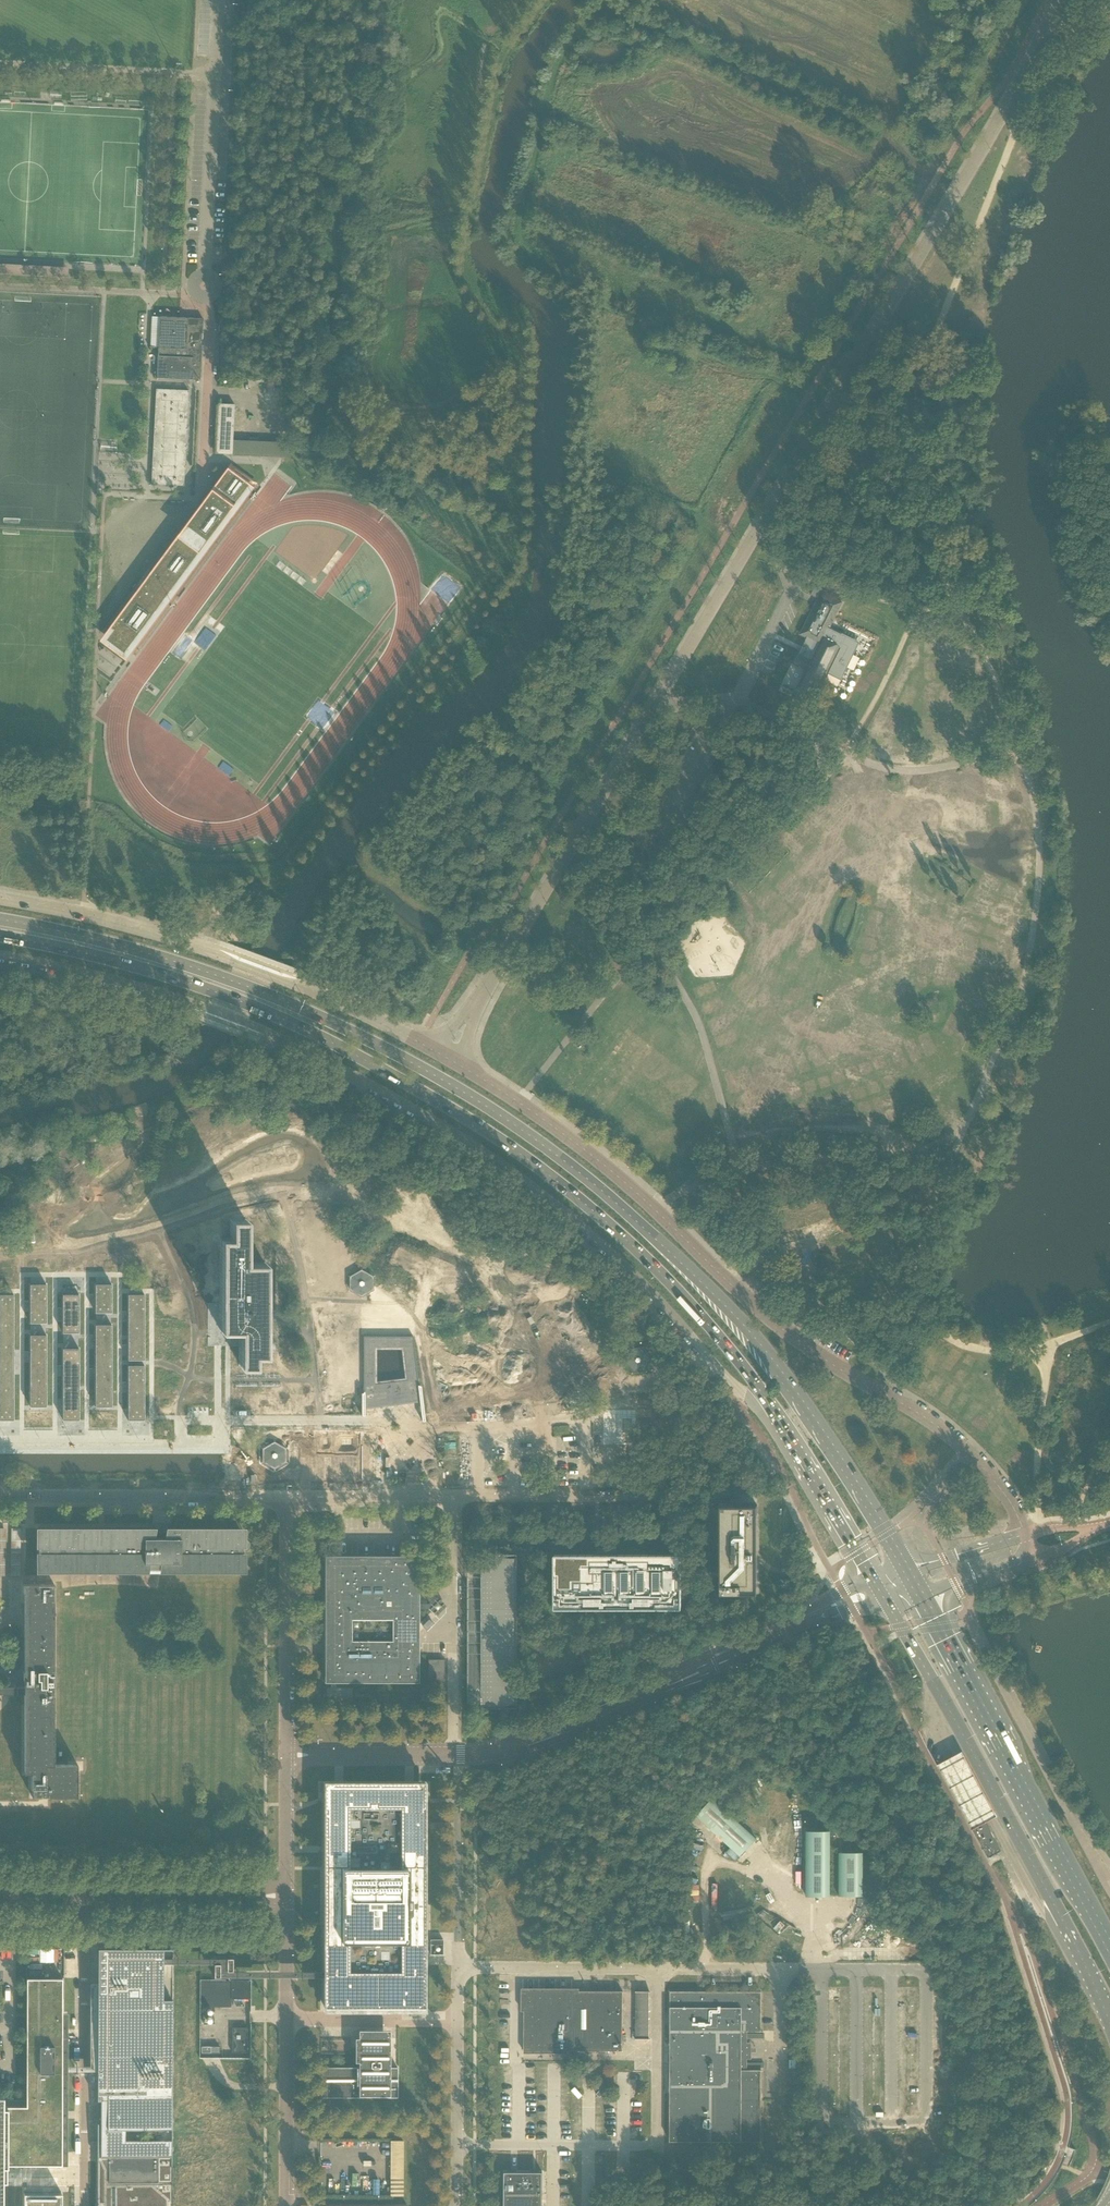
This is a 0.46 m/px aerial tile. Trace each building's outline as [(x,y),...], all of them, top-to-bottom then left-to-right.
[(156,378),(200,380),(203,319),(159,317),(156,378)] [(666,355),(675,357),(680,343),(671,340),(666,355)] [(151,485),(184,486),(188,391),(156,389),(151,485)] [(216,454),(233,455),(235,405),(218,404),(216,454)] [(168,603),(164,599),(169,592),(173,596),(227,522),(223,519),(232,507),(236,511),(257,483),(230,464),(209,492),(202,501),(147,577),(114,620),(102,637),(116,647),(129,656),(168,603)] [(807,637),(794,664),(806,670),(794,695),(812,704),(828,671),(830,671),(829,673),(841,679),(858,643),(843,635),(842,636),(827,628),(829,625),(830,626),(842,602),(821,592),(818,598),(800,634),(807,637)] [(202,639),(211,639),(211,631),(202,631),(202,639)] [(220,1305),(220,1330),(229,1330),(239,1330),(239,1366),(254,1366),(254,1355),(265,1355),(265,1319),(265,1317),(265,1313),(265,1263),(245,1263),(245,1261),(245,1253),(245,1220),(242,1220),(234,1220),(230,1220),(230,1239),(220,1239),(220,1305)] [(349,1277),(349,1290),(350,1291),(361,1297),(362,1297),(363,1296),(368,1293),(372,1290),(373,1290),(373,1277),(372,1276),(362,1270),(361,1270),(350,1276),(349,1277)] [(30,1303),(30,1323),(46,1323),(46,1285),(30,1285),(30,1303)] [(95,1296),(95,1313),(111,1313),(111,1285),(95,1285),(95,1296)] [(13,1420),(13,1386),(13,1372),(13,1362),(13,1349),(13,1295),(0,1295),(0,1420),(13,1420)] [(63,1310),(63,1333),(79,1333),(79,1295),(63,1295),(63,1310)] [(128,1347),(128,1360),(144,1360),(144,1295),(128,1295),(128,1313),(128,1347)] [(95,1371),(95,1407),(111,1407),(111,1325),(95,1325),(95,1337),(95,1371)] [(413,1333),(363,1334),(363,1386),(363,1392),(363,1394),(364,1407),(421,1399),(419,1382),(413,1333)] [(30,1353),(30,1407),(46,1407),(46,1335),(30,1335),(30,1353)] [(624,1361),(624,1362),(631,1372),(632,1372),(645,1371),(646,1370),(650,1359),(650,1358),(643,1348),(630,1349),(629,1350),(627,1354),(626,1355),(626,1357),(624,1361)] [(63,1367),(63,1420),(79,1420),(79,1349),(63,1349),(63,1367)] [(128,1384),(128,1420),(144,1420),(144,1366),(128,1366),(128,1384)] [(262,1449),(262,1462),(263,1463),(274,1469),(275,1469),(285,1462),(286,1462),(286,1449),(285,1448),(275,1442),(274,1442),(263,1448),(262,1449)] [(730,1482),(743,1482),(743,1471),(731,1471),(730,1482)] [(757,1559),(757,1553),(757,1505),(736,1505),(720,1505),(720,1518),(720,1528),(721,1571),(721,1575),(721,1593),(757,1593),(757,1563),(757,1559)] [(11,1576),(20,1576),(21,1528),(11,1528),(11,1576)] [(163,1538),(163,1537),(163,1536),(162,1535),(162,1534),(161,1534),(160,1533),(159,1533),(158,1533),(157,1533),(156,1534),(155,1534),(155,1535),(154,1536),(154,1537),(154,1538),(151,1538),(153,1528),(38,1528),(38,1571),(145,1570),(147,1567),(161,1568),(160,1569),(243,1569),(243,1551),(245,1551),(247,1551),(249,1549),(250,1547),(250,1545),(250,1543),(249,1541),(247,1540),(245,1539),(243,1539),(243,1528),(167,1528),(166,1538),(163,1538)] [(519,1708),(517,1555),(467,1555),(466,1708),(499,1708),(519,1708)] [(554,1609),(681,1609),(681,1576),(681,1571),(681,1555),(615,1555),(554,1555),(554,1609)] [(331,1638),(331,1643),(331,1654),(331,1659),(325,1659),(325,1681),(418,1681),(417,1659),(412,1659),(412,1654),(412,1638),(417,1638),(417,1628),(417,1600),(412,1600),(412,1595),(412,1584),(412,1579),(417,1579),(417,1557),(325,1557),(325,1579),(331,1579),(331,1584),(331,1595),(331,1600),(325,1600),(325,1628),(325,1638),(331,1638)] [(24,1694),(24,1695),(24,1699),(24,1772),(24,1773),(31,1773),(31,1789),(32,1789),(32,1797),(41,1797),(41,1796),(76,1796),(76,1797),(77,1797),(77,1764),(76,1764),(76,1765),(54,1765),(54,1687),(54,1670),(54,1585),(54,1584),(45,1584),(40,1584),(23,1584),(23,1585),(23,1593),(24,1593),(24,1612),(24,1671),(24,1679),(24,1687),(24,1694)] [(429,1619),(422,1626),(424,1627),(426,1630),(433,1623),(431,1620),(429,1619)] [(428,1681),(444,1681),(444,1659),(428,1659),(428,1681)] [(962,1751),(937,1765),(972,1830),(997,1816),(962,1751)] [(323,1781),(323,1971),(323,1977),(323,2011),(425,2011),(425,1825),(425,1800),(425,1781),(414,1781),(405,1781),(343,1781),(334,1781),(323,1781)] [(710,1801),(696,1818),(728,1846),(740,1856),(753,1841),(754,1839),(710,1801)] [(985,1819),(972,1826),(988,1857),(1001,1850),(985,1819)] [(755,1830),(769,1833),(771,1824),(757,1821),(755,1830)] [(806,1831),(806,1896),(830,1896),(830,1831),(806,1831)] [(863,1852),(839,1853),(839,1896),(863,1896),(863,1852)] [(718,1881),(711,1906),(738,1914),(749,1877),(717,1868),(714,1879),(718,1881)] [(53,1962),(54,1973),(63,1973),(62,1947),(41,1948),(41,1962),(53,1962)] [(168,2202),(171,2202),(172,2168),(172,2159),(172,1964),(172,1958),(172,1948),(172,1947),(167,1947),(109,1947),(109,1950),(105,1950),(105,1960),(98,1960),(98,1999),(97,1999),(97,2063),(97,2069),(97,2159),(97,2205),(168,2205),(168,2202)] [(214,1963),(214,1977),(220,1977),(220,1970),(226,1970),(226,1971),(233,1971),(233,1958),(232,1958),(226,1958),(226,1964),(220,1964),(220,1963),(214,1963)] [(61,2164),(61,2152),(61,2119),(61,2111),(61,2069),(61,2063),(61,2039),(61,2029),(61,1979),(28,1979),(27,2100),(27,2107),(0,2107),(0,2164),(61,2164)] [(231,1980),(231,1999),(249,1999),(250,1980),(231,1980)] [(568,2051),(622,2051),(623,1991),(579,1991),(578,1991),(524,1991),(524,2011),(524,2051),(524,2050),(567,2050),(567,2051),(568,2051)] [(635,2039),(648,2039),(649,1991),(636,1991),(635,2039)] [(747,2070),(747,2059),(751,2059),(751,2043),(747,2043),(747,2031),(761,2031),(761,1992),(703,1991),(702,1991),(702,1994),(698,1994),(698,1991),(670,1991),(670,2015),(668,2015),(668,2023),(670,2023),(670,2047),(670,2054),(670,2059),(670,2062),(670,2070),(670,2085),(670,2098),(670,2125),(670,2133),(670,2141),(761,2141),(761,2098),(758,2098),(758,2094),(761,2094),(761,2070),(747,2070)] [(247,2053),(247,2027),(232,2027),(232,2053),(247,2053)] [(320,2067),(320,2097),(397,2097),(397,2067),(396,2067),(396,2069),(390,2069),(390,2030),(358,2030),(358,2062),(358,2069),(321,2069),(321,2067),(320,2067)] [(403,2140),(390,2140),(390,2196),(393,2196),(404,2196),(403,2140)] [(542,2172),(514,2172),(504,2172),(504,2185),(504,2205),(542,2205),(542,2172)] [(63,2192),(24,2192),(24,2205),(63,2205),(63,2192)]
